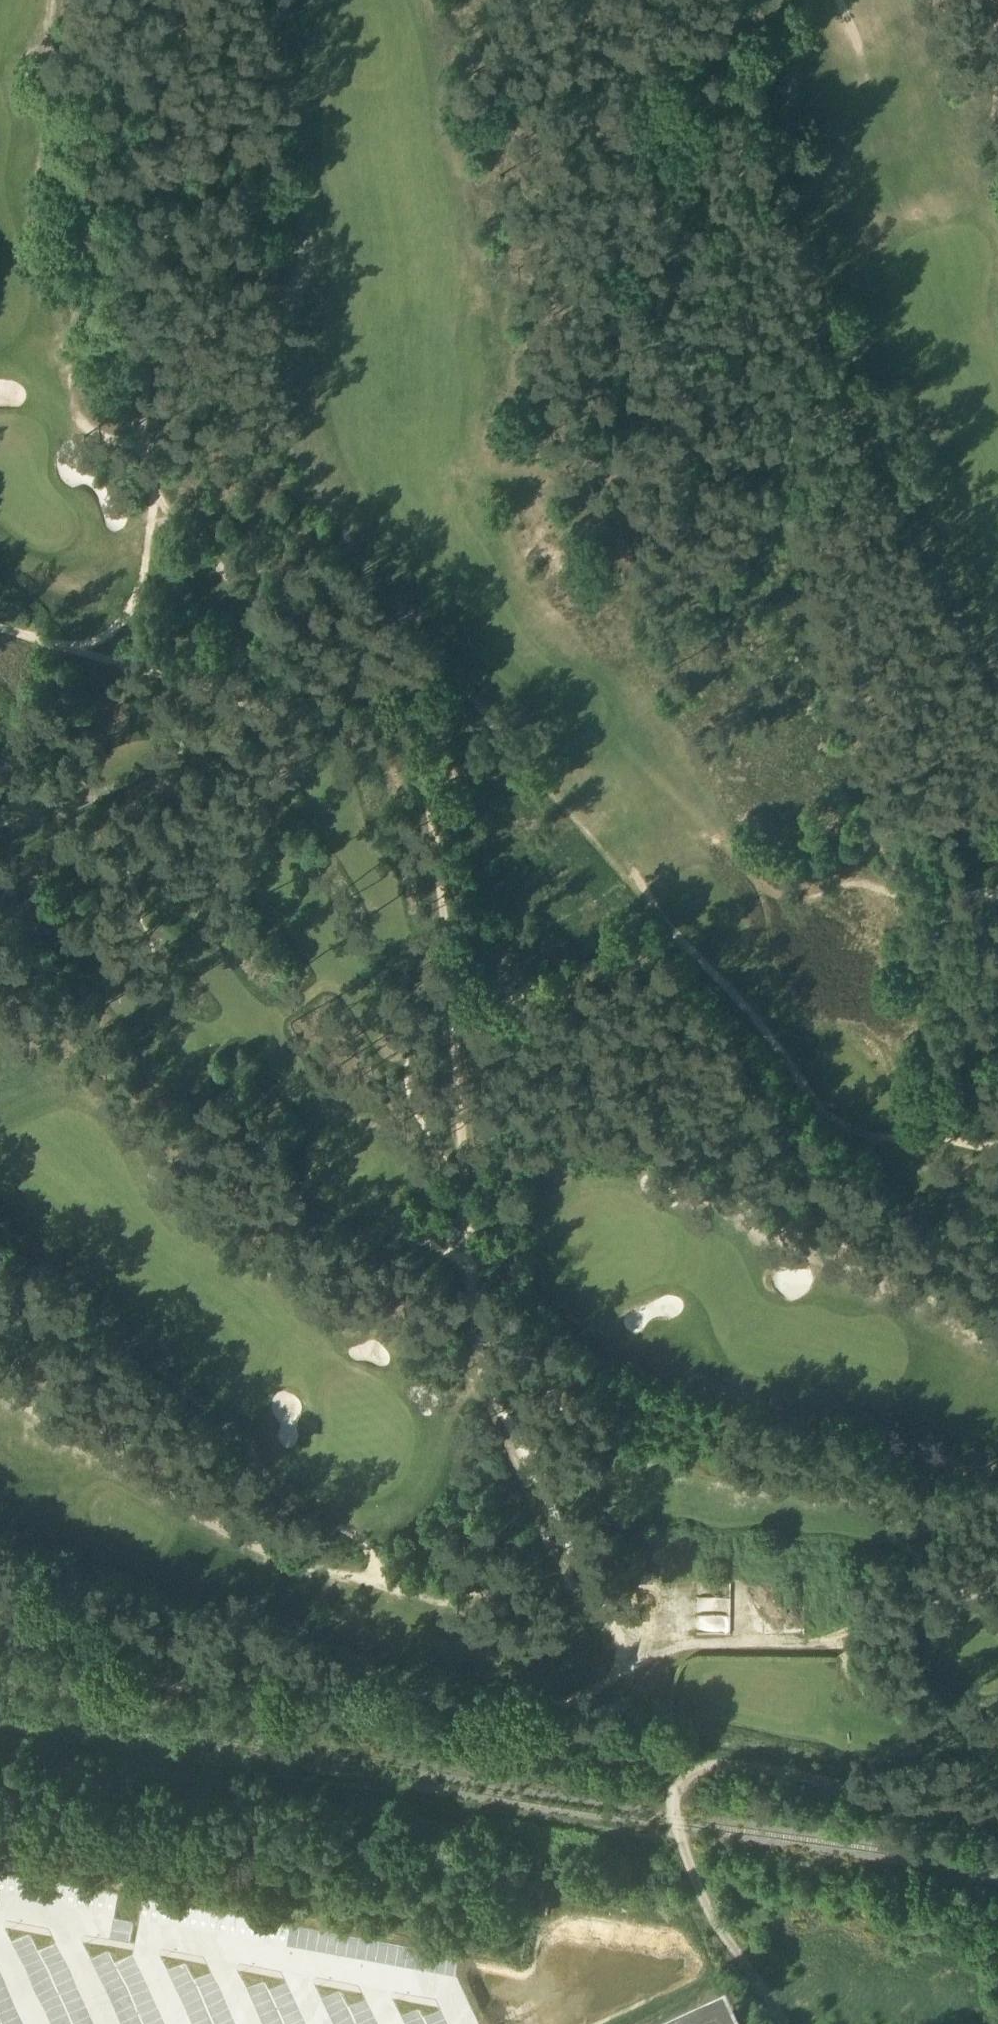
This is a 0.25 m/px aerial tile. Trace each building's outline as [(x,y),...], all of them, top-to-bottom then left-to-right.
[(10,1917),(11,1907),(4,1906),(5,1897),(16,1898),(18,1877),(0,1875),(0,1916),(10,1917)]
